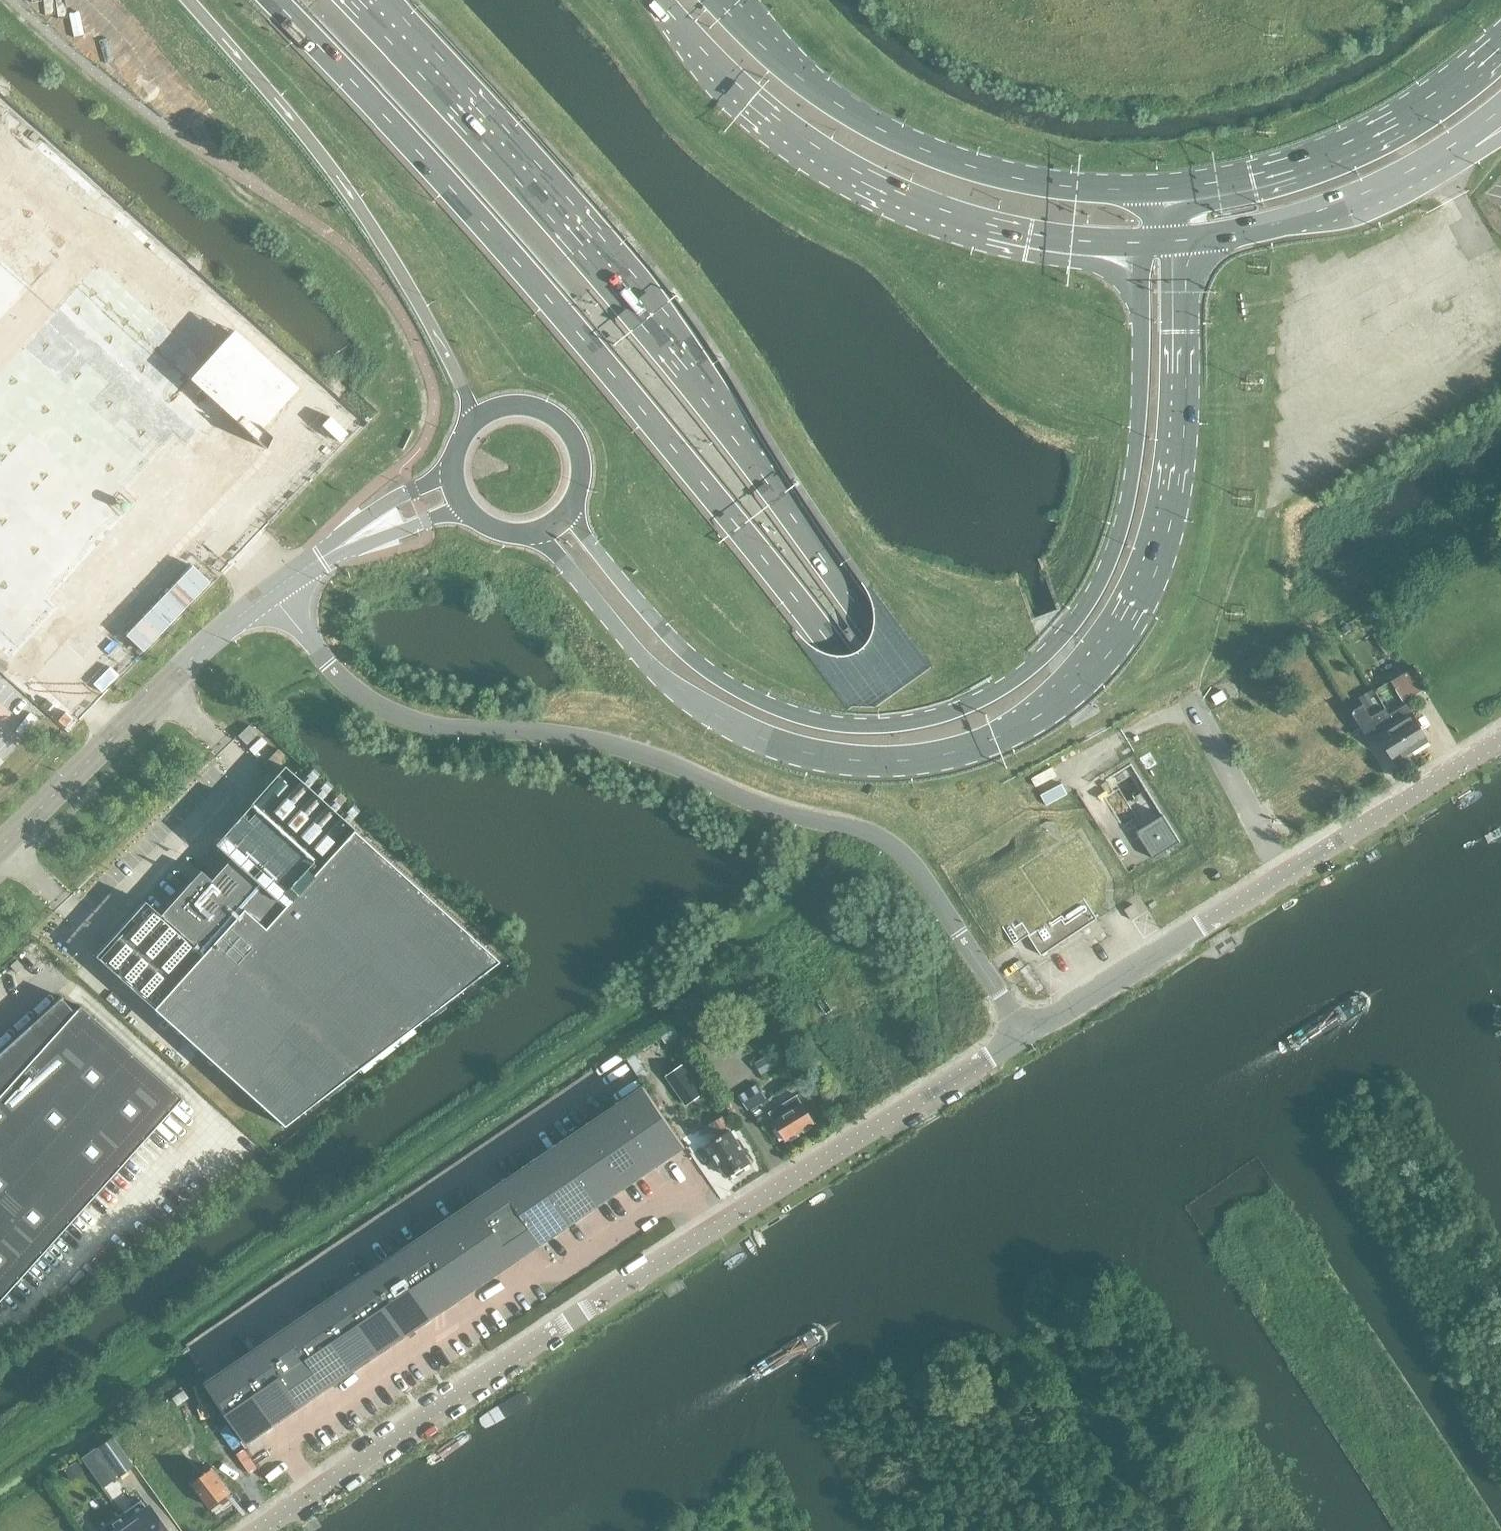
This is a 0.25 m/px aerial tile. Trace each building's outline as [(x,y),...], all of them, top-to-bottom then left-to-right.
[(12,653),(41,679),(304,386),(11,123),(0,136),(0,642),(12,653)] [(1413,695),(1424,688),(1413,671),(1402,678),(1413,695)] [(1413,695),(1402,678),(1393,684),(1404,701),(1413,695)] [(1222,689),(1212,695),(1217,704),(1227,698),(1222,689)] [(1406,703),(1390,714),(1413,751),(1429,740),(1406,703)] [(1348,713),(1342,717),(1342,718),(1353,735),(1363,728),(1366,732),(1375,727),(1396,761),(1413,751),(1390,714),(1386,707),(1372,717),(1364,704),(1348,713)] [(143,901),(94,956),(150,1006),(152,1009),(282,1126),(496,961),(352,830),(353,829),(283,766),(250,803),(213,845),(228,859),(209,880),(199,871),(159,915),(143,901)] [(1153,858),(1180,841),(1163,814),(1136,831),(1153,858)] [(1072,880),(1002,927),(1014,944),(1016,943),(1009,933),(1021,925),(1041,955),(1097,918),(1072,880)] [(1133,903),(1125,909),(1132,919),(1140,914),(1133,903)] [(181,1097),(79,1005),(73,1012),(61,998),(62,998),(60,996),(0,1051),(0,1298),(181,1097)] [(758,1081),(741,1093),(750,1107),(768,1094),(758,1081)] [(446,1218),(417,1238),(458,1300),(488,1280),(541,1244),(570,1225),(572,1223),(599,1205),(601,1204),(628,1185),(629,1184),(656,1166),(658,1165),(685,1146),(684,1144),(643,1084),(615,1103),(614,1104),(587,1122),(585,1124),(558,1142),(556,1143),(530,1161),(527,1163),(499,1182),(446,1218)] [(797,1095),(769,1113),(786,1141),(815,1123),(797,1095)] [(711,1123),(720,1137),(708,1144),(729,1176),(751,1163),(722,1116),(711,1123)] [(234,1363),(207,1382),(248,1442),(301,1406),(328,1388),(354,1370),(458,1300),(417,1238),(340,1290),(313,1308),(286,1327),(260,1345),(234,1363)] [(105,1438),(82,1454),(104,1485),(127,1468),(105,1438)] [(212,1468),(193,1482),(211,1507),(230,1493),(212,1468)] [(120,1514),(132,1530),(166,1530),(149,1508),(147,1509),(140,1499),(120,1514)] [(120,1514),(99,1528),(101,1530),(132,1530),(120,1514)]
